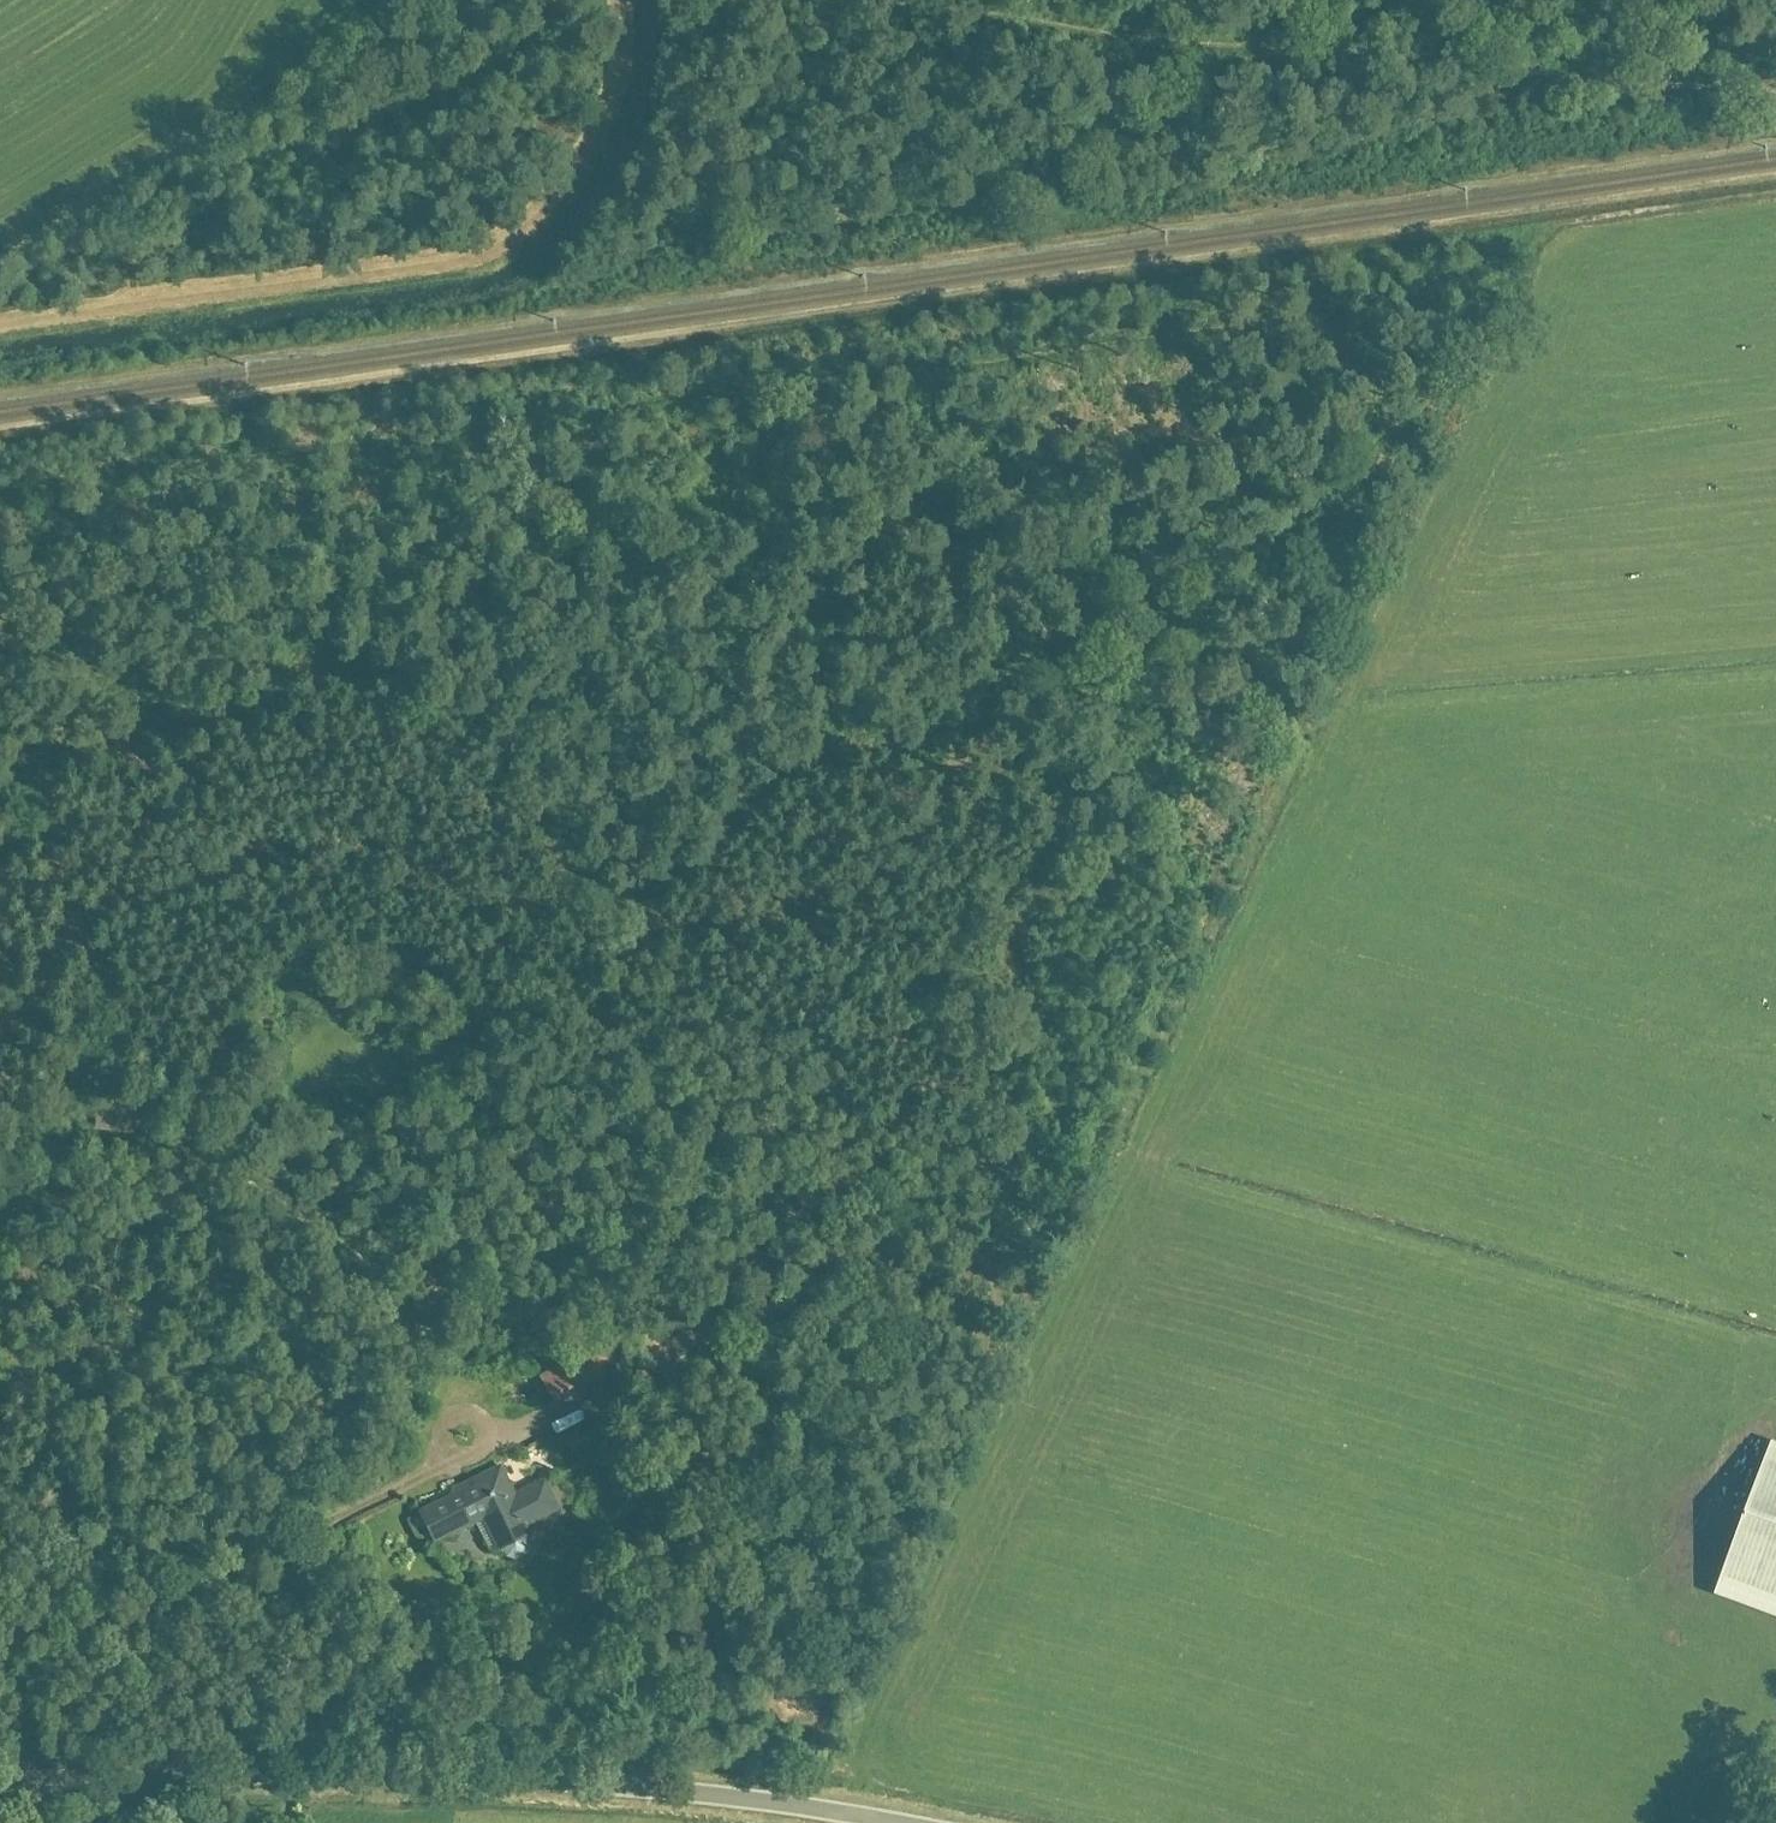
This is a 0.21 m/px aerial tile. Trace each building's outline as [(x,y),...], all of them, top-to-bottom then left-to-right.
[(592,1345),(573,1356),(590,1385),(609,1374),(605,1368),(625,1356),(615,1337),(594,1349),(592,1345)] [(686,1356),(663,1373),(678,1394),(701,1377),(686,1356)] [(1715,1591),(1775,1613),(1775,1447),(1769,1444),(1715,1591)] [(434,1542),(484,1518),(503,1558),(512,1561),(524,1555),(527,1546),(523,1538),(527,1536),(522,1525),(559,1507),(545,1479),(515,1494),(501,1465),(469,1481),(473,1488),(461,1494),(460,1491),(419,1511),(422,1518),(413,1522),(419,1533),(427,1529),(434,1542)]
